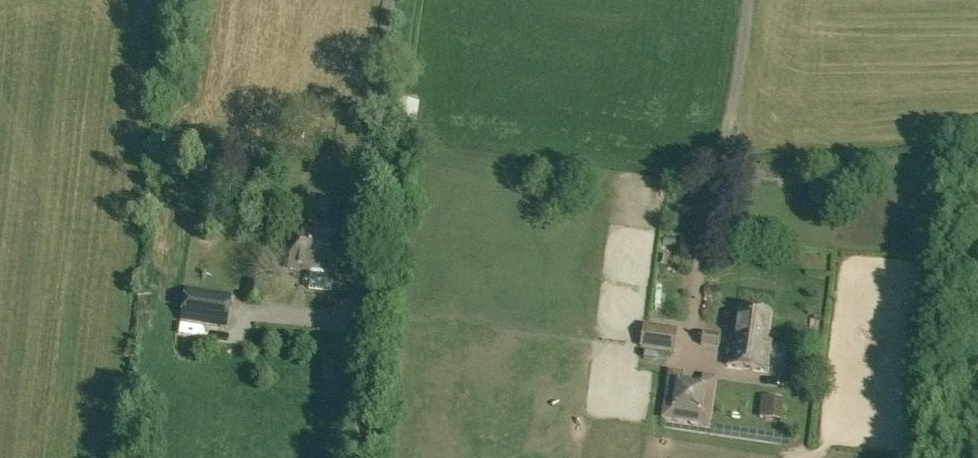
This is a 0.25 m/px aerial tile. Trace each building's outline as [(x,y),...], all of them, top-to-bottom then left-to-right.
[(294,226),(290,269),(310,271),(309,288),(331,290),(333,273),(335,273),(339,230),(326,229),(326,222),(328,222),(330,203),(311,201),(309,227),(294,226)] [(231,296),(188,289),(183,320),(226,327),(231,296)] [(734,336),(730,336),(727,365),(768,370),(772,341),(769,340),(772,312),(738,308),(734,336)] [(647,328),(644,345),(673,350),(676,332),(647,328)] [(228,341),(228,330),(205,329),(205,340),(228,341)] [(717,348),(720,334),(703,331),(700,345),(717,348)] [(682,372),(670,371),(663,417),(709,424),(716,378),(703,376),(701,385),(681,381),(682,372)] [(768,397),(766,416),(779,418),(781,399),(768,397)]
